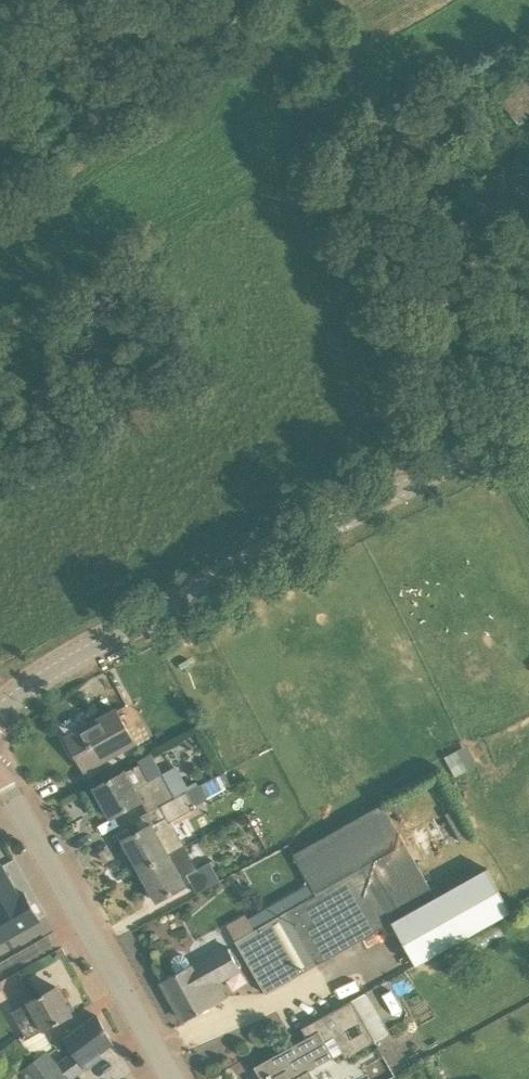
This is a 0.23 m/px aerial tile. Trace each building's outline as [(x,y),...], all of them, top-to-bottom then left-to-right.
[(508,178),(527,212),(528,211),(528,167),(508,178)] [(86,771),(136,744),(118,711),(94,724),(96,726),(71,739),(70,737),(68,738),(86,771)] [(453,774),(476,762),(466,743),(443,754),(453,774)] [(149,796),(156,808),(177,796),(164,772),(150,780),(141,763),(96,789),(112,818),(149,796)] [(187,791),(177,796),(156,808),(163,821),(154,826),(153,825),(124,841),(141,872),(184,847),(185,847),(171,822),(196,808),(187,791)] [(268,993),(393,922),(416,965),(512,912),(487,868),(437,898),(384,804),(294,854),(311,884),(249,919),(255,930),(238,940),(268,993)] [(197,870),(184,847),(141,872),(158,902),(192,883),(198,894),(221,882),(211,863),(197,870)] [(17,933),(40,919),(25,893),(20,896),(3,866),(0,867),(0,937),(2,941),(17,933)] [(227,996),(218,981),(240,969),(227,946),(191,967),(186,959),(179,957),(173,960),(171,967),(175,975),(164,982),(185,1020),(227,996)] [(23,1069),(47,1051),(53,1047),(44,1031),(73,1015),(58,987),(13,1012),(28,1040),(25,1042),(22,1038),(3,1051),(8,1058),(0,1064),(0,1078),(9,1078),(23,1069)] [(322,1018),(302,1029),(307,1038),(261,1063),(268,1076),(263,1078),(315,1078),(310,1070),(335,1057),(327,1044),(334,1040),(340,1053),(342,1052),(347,1061),(388,1039),(365,994),(322,1018)] [(47,1051),(23,1069),(31,1078),(70,1078),(86,1067),(103,1055),(99,1051),(110,1045),(109,1044),(112,1042),(98,1015),(65,1041),(74,1053),(58,1065),(47,1054),(48,1054),(47,1051)]
